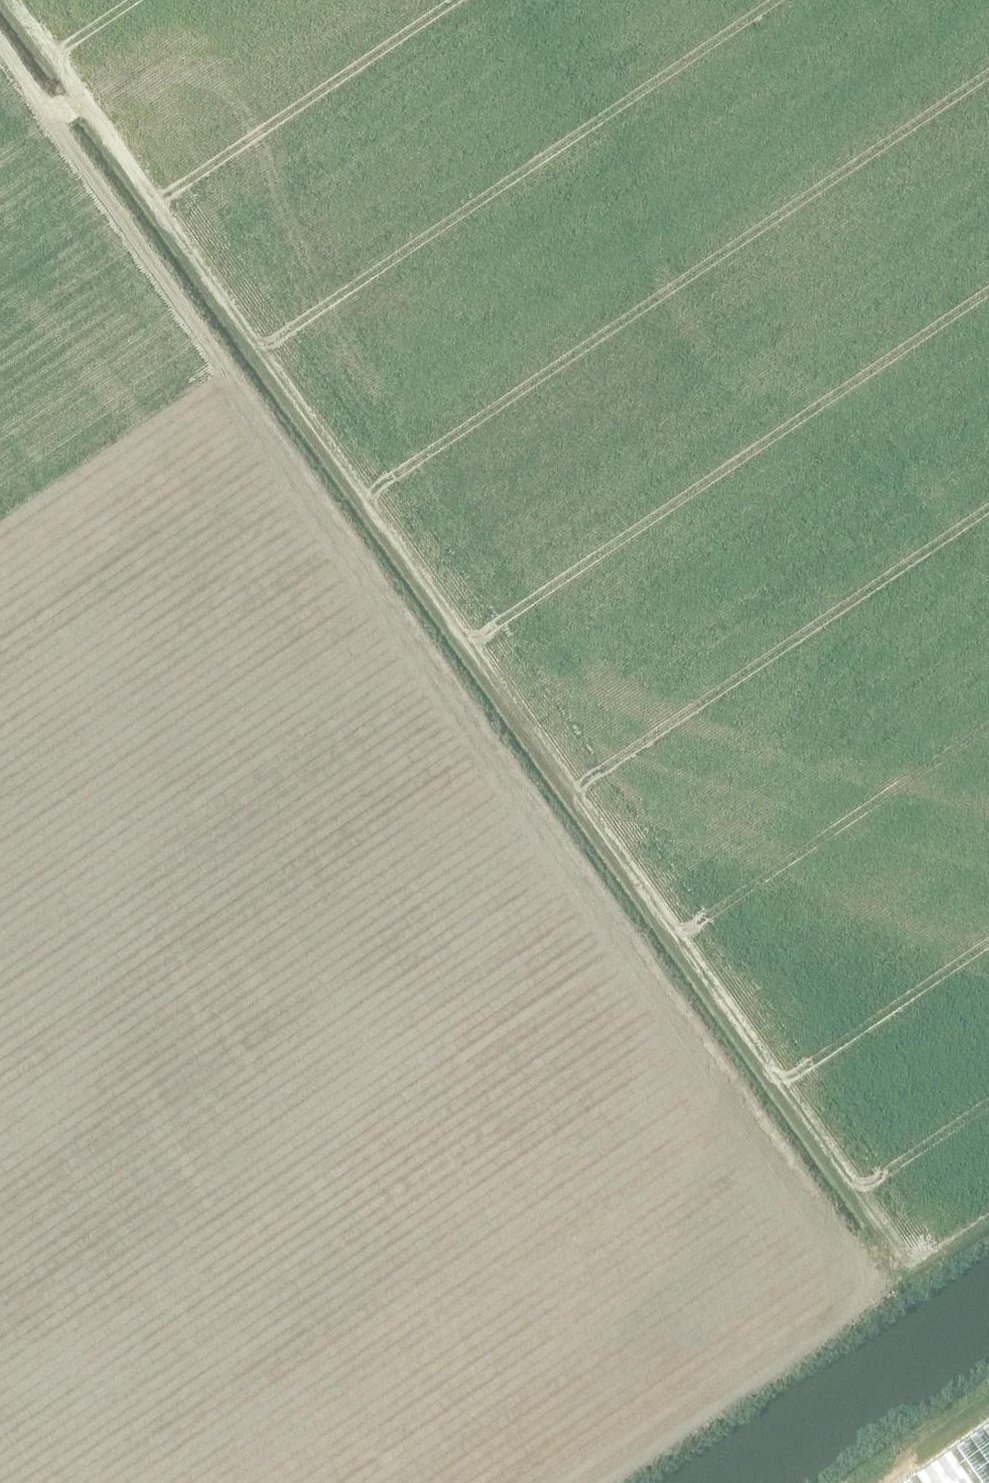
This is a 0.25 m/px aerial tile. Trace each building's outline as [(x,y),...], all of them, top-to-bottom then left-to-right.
[(917,1469),(927,1482),(988,1482),(988,1419),(917,1469)]
